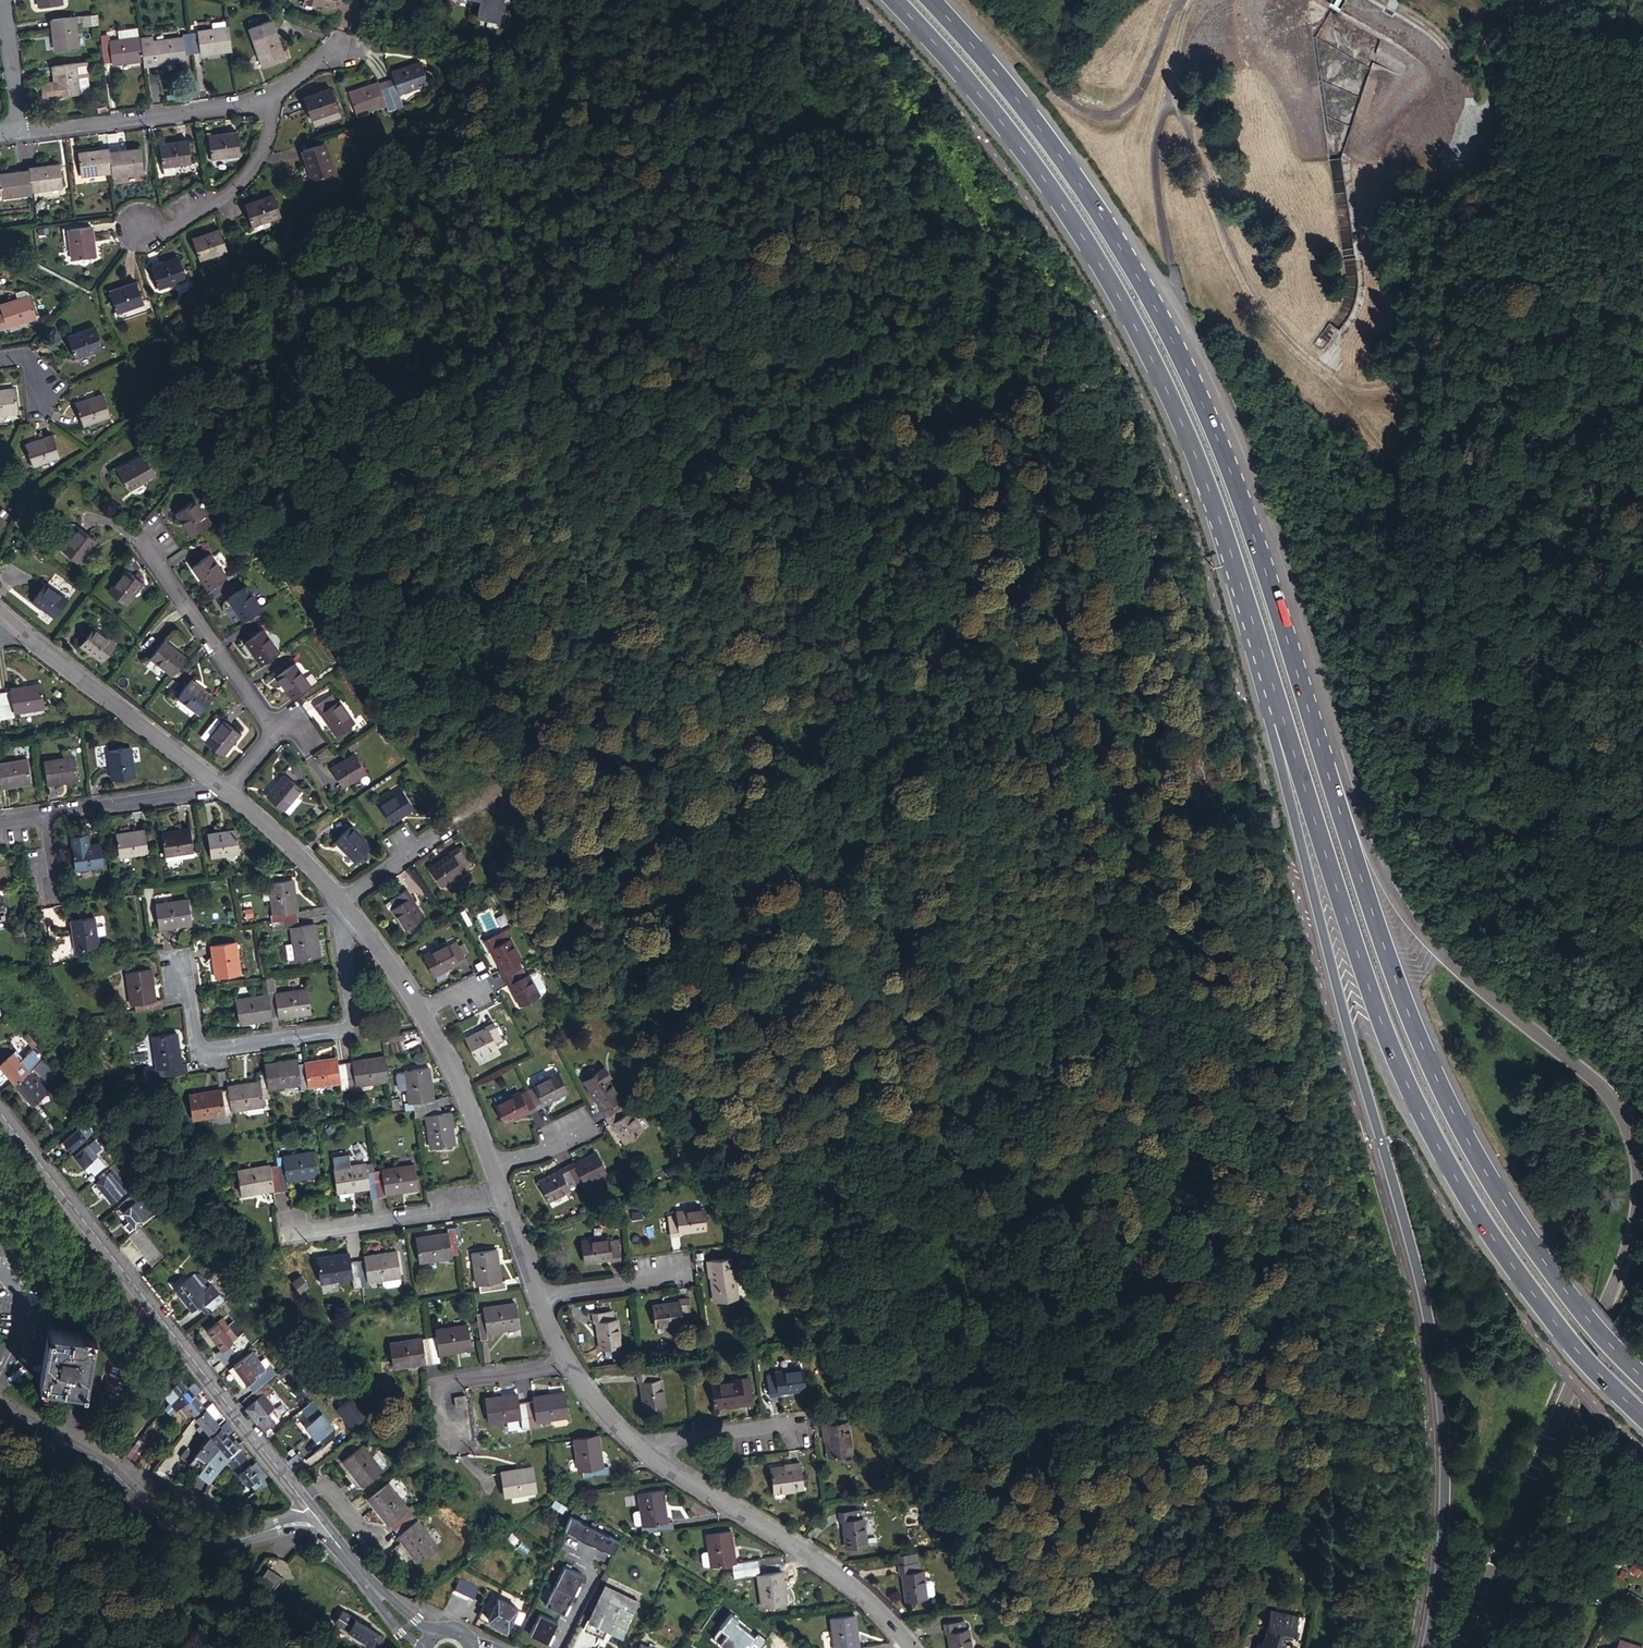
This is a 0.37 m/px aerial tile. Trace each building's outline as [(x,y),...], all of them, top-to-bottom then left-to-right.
[(500,21),(505,0),(481,0),(478,16),(500,21)] [(98,14),(78,16),(79,26),(98,24),(98,14)] [(78,47),(74,16),(53,19),(57,50),(78,47)] [(202,53),(232,49),(229,27),(190,32),(192,52),(201,51),(202,53)] [(119,40),(139,37),(138,29),(118,32),(119,40)] [(284,60),(274,31),(253,38),(263,66),(284,60)] [(185,53),(192,52),(190,32),(182,33),(183,37),(153,41),(152,36),(141,37),(144,58),(145,64),(155,63),(185,59),(185,53)] [(102,43),(110,42),(110,41),(109,35),(101,36),(102,43)] [(112,63),(144,58),(141,37),(139,37),(119,40),(110,41),(110,42),(102,43),(104,59),(104,63),(112,62),(112,63)] [(92,90),(87,61),(75,62),(79,92),(92,90)] [(75,62),(53,66),(55,79),(50,80),(50,83),(42,84),(42,87),(43,94),(44,98),(79,92),(75,62)] [(395,79),(387,82),(396,108),(404,106),(399,93),(429,82),(421,62),(392,72),(395,79)] [(396,108),(387,82),(379,84),(379,83),(350,93),(356,113),(386,104),(389,110),(396,108)] [(338,108),(331,89),(304,98),(311,117),(338,108)] [(240,153),(238,132),(209,136),(211,157),(240,153)] [(191,162),(188,140),(160,144),(163,165),(164,165),(165,173),(175,172),(174,164),(191,162)] [(334,172),(323,143),(304,150),(313,179),(334,172)] [(112,170),(112,175),(143,171),(140,148),(109,153),(112,170)] [(109,153),(109,149),(78,153),(81,174),(112,170),(109,153)] [(60,165),(29,169),(29,171),(31,190),(62,186),(60,165)] [(32,192),(31,190),(29,171),(0,175),(0,185),(1,196),(32,192)] [(280,216),(273,195),(245,205),(253,225),(280,216)] [(95,256),(91,225),(70,228),(73,259),(95,256)] [(227,250),(220,230),(193,240),(200,260),(227,250)] [(185,278),(179,259),(151,269),(158,288),(185,278)] [(144,302),(137,283),(110,292),(116,311),(144,302)] [(16,292),(19,299),(29,296),(27,291),(23,290),(16,292)] [(29,296),(0,305),(0,307),(2,314),(0,315),(0,328),(6,326),(7,327),(36,316),(29,296)] [(1326,339),(1329,344),(1339,330),(1330,323),(1323,332),(1326,339)] [(102,347),(95,327),(68,337),(75,357),(102,347)] [(1324,350),(1329,344),(1326,339),(1323,332),(1315,342),(1324,350)] [(1327,388),(1321,382),(1316,387),(1322,393),(1327,388)] [(17,412),(14,388),(0,390),(0,414),(17,412)] [(111,415),(103,395),(76,404),(82,425),(111,415)] [(60,455),(53,435),(25,446),(32,466),(60,455)] [(144,454),(119,469),(129,487),(144,478),(145,481),(156,475),(144,454)] [(129,487),(131,490),(145,481),(144,478),(129,487)] [(193,535),(210,522),(194,499),(176,512),(193,535)] [(80,562),(96,541),(79,528),(63,549),(80,562)] [(209,589),(227,576),(210,553),(192,566),(209,589)] [(127,603),(143,583),(126,570),(110,591),(126,604),(127,603)] [(55,615),(67,600),(46,584),(34,599),(55,615)] [(245,620),(262,608),(246,586),(228,597),(245,620)] [(102,605),(123,623),(134,609),(127,603),(126,604),(112,593),(102,605)] [(103,661),(116,643),(95,627),(81,645),(103,661)] [(262,664),(280,652),(263,629),(246,641),(262,664)] [(173,673),(186,657),(164,640),(151,657),(173,673)] [(293,698),(297,696),(311,685),(295,662),(277,675),(293,698)] [(200,714),(214,696),(191,679),(178,697),(200,714)] [(4,691),(8,717),(15,716),(15,711),(45,707),(42,684),(11,689),(11,690),(4,691)] [(337,734),(355,722),(339,700),(336,701),(331,694),(315,706),(320,713),(321,712),(337,734)] [(207,740),(222,721),(216,716),(202,735),(207,740)] [(223,720),(222,721),(207,740),(207,741),(224,754),(240,733),(223,720)] [(135,774),(131,747),(110,750),(113,778),(135,774)] [(343,786),(367,771),(355,752),(332,767),(343,786)] [(78,778),(74,756),(45,760),(49,783),(78,778)] [(29,759),(0,763),(0,775),(2,785),(32,781),(29,759)] [(296,795),(302,788),(285,774),(267,795),(284,809),(291,801),(296,795)] [(392,822),(414,807),(402,789),(380,804),(392,822)] [(291,801),(284,809),(290,813),(296,805),(302,799),(296,795),(291,801)] [(355,861),(371,845),(352,825),(336,841),(355,861)] [(194,850),(190,828),(161,832),(165,854),(166,854),(194,850)] [(148,852),(145,829),(116,833),(119,855),(148,852)] [(239,852),(236,830),(208,833),(211,856),(239,852)] [(73,847),(89,844),(88,834),(71,837),(73,847)] [(101,843),(89,844),(73,847),(76,869),(104,865),(101,843)] [(471,865),(458,846),(450,851),(451,852),(430,867),(442,885),(471,865)] [(271,914),(272,922),(297,918),(296,910),(298,910),(293,879),(269,882),(274,914),(271,914)] [(411,894),(406,887),(390,899),(394,906),(391,908),(405,928),(416,921),(424,916),(410,895),(411,894)] [(191,924),(187,899),(156,903),(160,928),(191,924)] [(246,917),(253,916),(252,908),(245,909),(246,917)] [(72,920),(74,932),(76,946),(76,948),(98,945),(94,917),(72,920)] [(297,918),(272,922),(273,929),(291,926),(293,941),(295,956),(296,958),(319,955),(315,923),(299,925),(297,918)] [(419,926),(416,921),(405,928),(409,933),(419,926)] [(500,969),(504,977),(522,967),(518,960),(522,958),(511,937),(509,937),(505,928),(484,939),(489,948),(490,948),(501,969),(500,969)] [(295,956),(293,941),(287,942),(289,957),(295,956)] [(466,959),(456,941),(449,945),(448,942),(423,954),(433,973),(457,961),(458,963),(466,959)] [(240,973),(235,942),(212,945),(216,976),(240,973)] [(522,967),(504,977),(508,984),(509,983),(521,1004),(540,995),(540,993),(530,974),(529,973),(526,975),(522,967)] [(136,1010),(163,1007),(162,999),(156,1000),(151,968),(126,971),(131,1004),(134,1003),(136,1010)] [(535,971),(530,974),(540,993),(544,991),(545,987),(538,972),(535,971)] [(273,978),(266,978),(267,992),(274,991),(275,990),(273,978)] [(268,994),(271,1017),(278,1016),(279,1017),(310,1012),(307,988),(275,993),(274,991),(267,992),(268,994)] [(271,1018),(271,1017),(268,994),(237,998),(240,1023),(271,1018)] [(503,1039),(494,1021),(486,1025),(486,1026),(465,1037),(475,1056),(496,1046),(495,1043),(503,1039)] [(162,1074),(188,1071),(187,1063),(182,1064),(178,1032),(153,1036),(157,1067),(161,1067),(162,1074)] [(32,1039),(28,1034),(24,1037),(33,1047),(36,1045),(31,1040),(32,1039)] [(35,1066),(43,1058),(45,1057),(37,1047),(24,1058),(17,1050),(1,1063),(16,1081),(30,1069),(35,1066)] [(345,1062),(349,1088),(356,1087),(356,1085),(388,1079),(385,1054),(352,1060),(352,1061),(345,1062)] [(342,1089),(349,1088),(345,1062),(338,1063),(337,1057),(304,1062),(305,1063),(308,1086),(341,1081),(342,1089)] [(59,1078),(43,1058),(35,1066),(51,1085),(59,1078)] [(308,1086),(305,1063),(298,1064),(297,1059),(265,1063),(266,1071),(269,1087),(300,1082),(301,1090),(309,1088),(308,1086)] [(583,1078),(589,1088),(606,1077),(607,1077),(610,1074),(604,1065),(592,1073),(585,1071),(584,1078),(583,1078)] [(11,1081),(0,1067),(0,1090),(11,1081)] [(413,1102),(414,1109),(440,1105),(439,1098),(433,1098),(429,1067),(405,1070),(405,1072),(407,1087),(409,1102),(413,1102)] [(48,1090),(30,1069),(16,1081),(37,1105),(40,1103),(37,1099),(48,1090)] [(270,1097),(269,1087),(266,1071),(259,1073),(260,1080),(229,1085),(229,1088),(232,1109),(264,1105),(262,1098),(270,1097)] [(535,1086),(528,1090),(537,1108),(544,1105),(544,1104),(569,1091),(558,1071),(534,1083),(535,1086)] [(407,1087),(405,1072),(399,1072),(401,1088),(407,1087)] [(601,1110),(605,1117),(623,1105),(618,1098),(620,1096),(607,1077),(606,1077),(589,1088),(588,1088),(602,1109),(601,1110)] [(233,1114),(232,1109),(229,1088),(221,1090),(221,1089),(190,1094),(193,1118),(225,1114),(225,1116),(233,1114)] [(537,1108),(528,1090),(521,1094),(519,1091),(495,1104),(505,1123),(530,1110),(530,1112),(537,1108)] [(440,1105),(414,1109),(415,1116),(426,1115),(431,1146),(455,1142),(450,1111),(441,1112),(440,1105)] [(623,1105),(605,1117),(610,1123),(611,1122),(625,1142),(644,1130),(630,1110),(627,1111),(623,1105)] [(71,1148),(93,1131),(85,1122),(64,1138),(71,1148)] [(96,1139),(89,1144),(95,1152),(102,1147),(96,1139)] [(89,1144),(76,1154),(90,1171),(92,1169),(98,1165),(102,1169),(106,1166),(95,1152),(89,1144)] [(278,1164),(282,1190),(289,1189),(287,1179),(319,1174),(315,1150),(284,1155),(285,1163),(278,1164)] [(567,1165),(576,1182),(583,1179),(584,1181),(606,1171),(596,1151),(574,1162),(573,1161),(567,1165)] [(371,1197),(379,1196),(376,1170),(367,1171),(366,1162),(334,1167),(338,1192),(369,1187),(371,1197)] [(274,1191),(282,1190),(278,1164),(270,1165),(269,1164),(238,1169),(242,1193),(273,1188),(274,1191)] [(376,1170),(379,1196),(387,1195),(386,1192),(417,1187),(414,1164),(382,1168),(382,1170),(376,1170)] [(665,1169),(668,1175),(680,1170),(678,1164),(665,1169)] [(98,1165),(92,1169),(96,1174),(102,1169),(98,1165)] [(568,1186),(576,1182),(567,1165),(559,1169),(560,1170),(539,1180),(548,1200),(569,1189),(568,1186)] [(111,1167),(101,1175),(103,1179),(98,1183),(113,1202),(129,1189),(111,1167)] [(139,1188),(119,1205),(131,1220),(125,1224),(130,1230),(152,1211),(140,1197),(144,1194),(139,1188)] [(706,1228),(703,1207),(676,1210),(677,1214),(669,1215),(671,1235),(679,1234),(679,1231),(706,1228)] [(147,1233),(142,1226),(129,1235),(135,1242),(147,1233)] [(458,1253),(454,1227),(447,1228),(448,1232),(416,1236),(420,1261),(451,1256),(451,1254),(458,1253)] [(135,1242),(139,1248),(151,1239),(147,1233),(135,1242)] [(620,1258),(617,1239),(609,1240),(608,1237),(582,1240),(585,1262),(611,1258),(611,1259),(620,1258)] [(139,1248),(149,1261),(161,1251),(151,1239),(139,1248)] [(481,1291),(507,1287),(505,1279),(501,1279),(496,1248),(472,1252),(476,1283),(479,1283),(481,1291)] [(358,1260),(362,1286),(369,1285),(368,1279),(400,1274),(396,1250),(365,1255),(366,1259),(358,1260)] [(161,1251),(149,1261),(154,1267),(166,1257),(161,1251)] [(353,1287),(362,1286),(358,1260),(349,1261),(348,1252),(318,1256),(321,1280),(352,1276),(353,1287)] [(220,1268),(223,1265),(215,1255),(211,1258),(220,1268)] [(737,1296),(732,1257),(707,1260),(708,1268),(712,1268),(712,1275),(711,1275),(714,1299),(737,1296)] [(195,1290),(203,1284),(208,1280),(200,1273),(195,1273),(176,1287),(192,1309),(199,1303),(203,1301),(195,1290)] [(310,1287),(303,1277),(295,1282),(301,1292),(310,1287)] [(401,1277),(386,1281),(387,1287),(402,1284),(401,1277)] [(216,1301),(206,1289),(203,1284),(195,1290),(203,1301),(208,1308),(216,1301)] [(211,1285),(206,1289),(216,1301),(221,1298),(211,1285)] [(690,1317),(687,1297),(678,1298),(679,1301),(653,1304),(655,1325),(682,1322),(682,1318),(690,1317)] [(222,1301),(221,1298),(216,1301),(208,1308),(203,1301),(199,1303),(207,1313),(222,1301)] [(484,1311),(477,1312),(480,1338),(488,1337),(487,1331),(518,1326),(514,1302),(483,1306),(484,1311)] [(620,1345),(617,1319),(613,1319),(612,1310),(592,1313),(593,1322),(595,1322),(599,1349),(620,1345)] [(223,1348),(229,1343),(238,1336),(223,1318),(208,1330),(223,1348)] [(430,1336),(434,1362),(441,1361),(440,1352),(471,1348),(467,1324),(436,1328),(437,1335),(430,1336)] [(52,1331),(46,1368),(43,1386),(90,1394),(99,1339),(52,1331)] [(426,1364),(434,1362),(430,1336),(422,1338),(422,1337),(390,1341),(394,1366),(425,1361),(426,1364)] [(238,1355),(229,1343),(223,1348),(216,1353),(225,1365),(238,1355)] [(255,1391),(268,1380),(276,1374),(269,1365),(271,1364),(266,1358),(262,1361),(253,1350),(231,1367),(243,1385),(247,1381),(255,1391)] [(805,1388),(802,1368),(776,1371),(776,1375),(768,1376),(770,1395),(779,1394),(779,1392),(805,1388)] [(657,1379),(656,1370),(637,1373),(638,1381),(641,1381),(644,1408),(665,1406),(661,1378),(657,1379)] [(179,1395),(190,1387),(182,1376),(172,1386),(179,1395)] [(734,1402),(735,1406),(752,1404),(748,1377),(711,1382),(714,1406),(727,1404),(727,1403),(734,1402)] [(245,1406),(264,1430),(275,1421),(268,1413),(276,1407),(267,1395),(274,1389),(268,1380),(255,1391),(243,1401),(246,1405),(245,1406)] [(166,1393),(173,1401),(179,1395),(172,1386),(166,1393)] [(191,1389),(190,1387),(179,1395),(185,1403),(186,1404),(197,1395),(191,1389)] [(526,1402),(530,1427),(537,1426),(537,1420),(568,1416),(564,1391),(533,1395),(534,1401),(526,1402)] [(357,1392),(337,1407),(351,1424),(370,1409),(357,1392)] [(522,1428),(530,1427),(526,1402),(518,1403),(517,1392),(485,1397),(488,1421),(521,1417),(522,1428)] [(467,1404),(465,1394),(454,1396),(456,1406),(467,1404)] [(173,1401),(179,1408),(185,1403),(179,1395),(173,1401)] [(192,1412),(196,1416),(206,1408),(201,1401),(197,1395),(186,1404),(192,1412)] [(313,1399),(301,1409),(312,1422),(307,1426),(325,1445),(336,1437),(337,1429),(313,1399)] [(185,1403),(179,1408),(185,1417),(192,1412),(186,1404),(185,1403)] [(206,1408),(196,1416),(211,1435),(222,1427),(209,1411),(206,1408)] [(821,1415),(823,1433),(827,1433),(828,1439),(826,1439),(828,1455),(852,1452),(846,1412),(821,1415)] [(233,1428),(228,1422),(222,1427),(226,1433),(233,1428)] [(226,1433),(222,1427),(211,1435),(212,1436),(218,1445),(229,1436),(226,1433)] [(603,1466),(599,1434),(574,1438),(578,1470),(582,1469),(583,1476),(609,1473),(607,1465),(603,1466)] [(212,1436),(211,1435),(201,1449),(211,1456),(213,1453),(207,1445),(212,1436)] [(213,1453),(218,1445),(212,1436),(207,1445),(213,1453)] [(233,1441),(229,1436),(218,1445),(226,1454),(236,1446),(235,1445),(233,1441)] [(140,1441),(147,1447),(150,1444),(142,1438),(140,1441)] [(140,1441),(130,1453),(138,1459),(147,1447),(140,1441)] [(229,1456),(238,1449),(236,1446),(226,1454),(218,1445),(213,1453),(211,1456),(203,1466),(214,1475),(219,1468),(228,1457),(229,1456)] [(363,1485),(382,1470),(381,1470),(387,1465),(378,1454),(373,1458),(362,1445),(343,1460),(363,1485)] [(248,1457),(241,1447),(238,1449),(229,1456),(236,1466),(248,1457)] [(201,1449),(193,1459),(203,1466),(211,1456),(201,1449)] [(254,1463),(248,1457),(236,1466),(251,1484),(252,1483),(263,1475),(267,1472),(258,1460),(254,1463)] [(800,1461),(792,1462),(793,1466),(785,1467),(785,1465),(771,1467),(774,1491),(803,1487),(800,1461)] [(201,1470),(212,1478),(214,1475),(203,1466),(201,1470)] [(536,1490),(532,1466),(501,1471),(505,1495),(536,1490)] [(252,1483),(259,1492),(274,1480),(273,1479),(271,1476),(268,1472),(267,1472),(263,1475),(252,1483)] [(390,1522),(395,1528),(417,1511),(413,1505),(408,1508),(388,1482),(369,1498),(388,1523),(390,1522)] [(648,1531),(673,1528),(672,1520),(667,1521),(663,1490),(638,1493),(640,1509),(632,1510),(634,1524),(642,1523),(642,1524),(641,1525),(642,1532),(648,1531)] [(866,1544),(863,1517),(859,1517),(859,1509),(839,1511),(840,1520),(843,1520),(846,1546),(866,1544)] [(417,1511),(395,1528),(399,1534),(398,1535),(418,1561),(437,1545),(418,1520),(422,1517),(417,1511)] [(595,1527),(571,1515),(564,1531),(574,1535),(573,1537),(587,1543),(595,1527)] [(619,1540),(595,1527),(587,1543),(601,1550),(601,1549),(612,1555),(619,1540)] [(732,1566),(733,1570),(759,1567),(758,1559),(735,1563),(730,1530),(706,1534),(709,1550),(701,1551),(703,1566),(710,1565),(711,1566),(726,1564),(727,1567),(732,1566)] [(515,1546),(521,1540),(513,1533),(508,1540),(515,1546)] [(901,1564),(917,1562),(916,1552),(900,1555),(901,1564)] [(924,1580),(923,1569),(920,1569),(919,1561),(917,1562),(901,1564),(900,1564),(900,1572),(903,1572),(906,1599),(926,1597),(926,1595),(924,1580)] [(583,1574),(566,1565),(556,1584),(576,1595),(581,1585),(578,1584),(583,1574)] [(270,1566),(256,1585),(270,1596),(284,1577),(270,1566)] [(759,1567),(733,1570),(734,1577),(757,1574),(762,1607),(786,1603),(782,1571),(760,1574),(759,1567)] [(473,1598),(479,1587),(460,1578),(455,1589),(473,1598)] [(930,1579),(924,1580),(926,1595),(932,1595),(934,1592),(933,1581),(930,1579)] [(573,1593),(556,1584),(546,1604),(566,1614),(571,1605),(568,1603),(573,1593)] [(622,1635),(638,1601),(605,1585),(589,1619),(622,1635)] [(488,1618),(498,1597),(491,1593),(479,1617),(486,1621),(488,1618)] [(519,1607),(498,1597),(488,1618),(508,1628),(519,1607)] [(335,1618),(376,1647),(378,1647),(385,1638),(343,1607),(335,1618)] [(1268,1626),(1294,1632),(1298,1614),(1272,1609),(1268,1626)] [(558,1622),(541,1613),(531,1633),(551,1643),(556,1634),(553,1632),(558,1622)] [(867,1646),(859,1646),(855,1615),(830,1618),(834,1647),(867,1647),(867,1646)] [(488,1618),(486,1621),(506,1631),(508,1628),(488,1618)] [(964,1620),(944,1623),(945,1632),(948,1631),(950,1647),(972,1647),(969,1628),(965,1628),(964,1620)] [(1294,1632),(1268,1626),(1262,1645),(1261,1647),(1289,1647),(1290,1645),(1280,1641),(1281,1635),(1292,1639),(1294,1632)]
